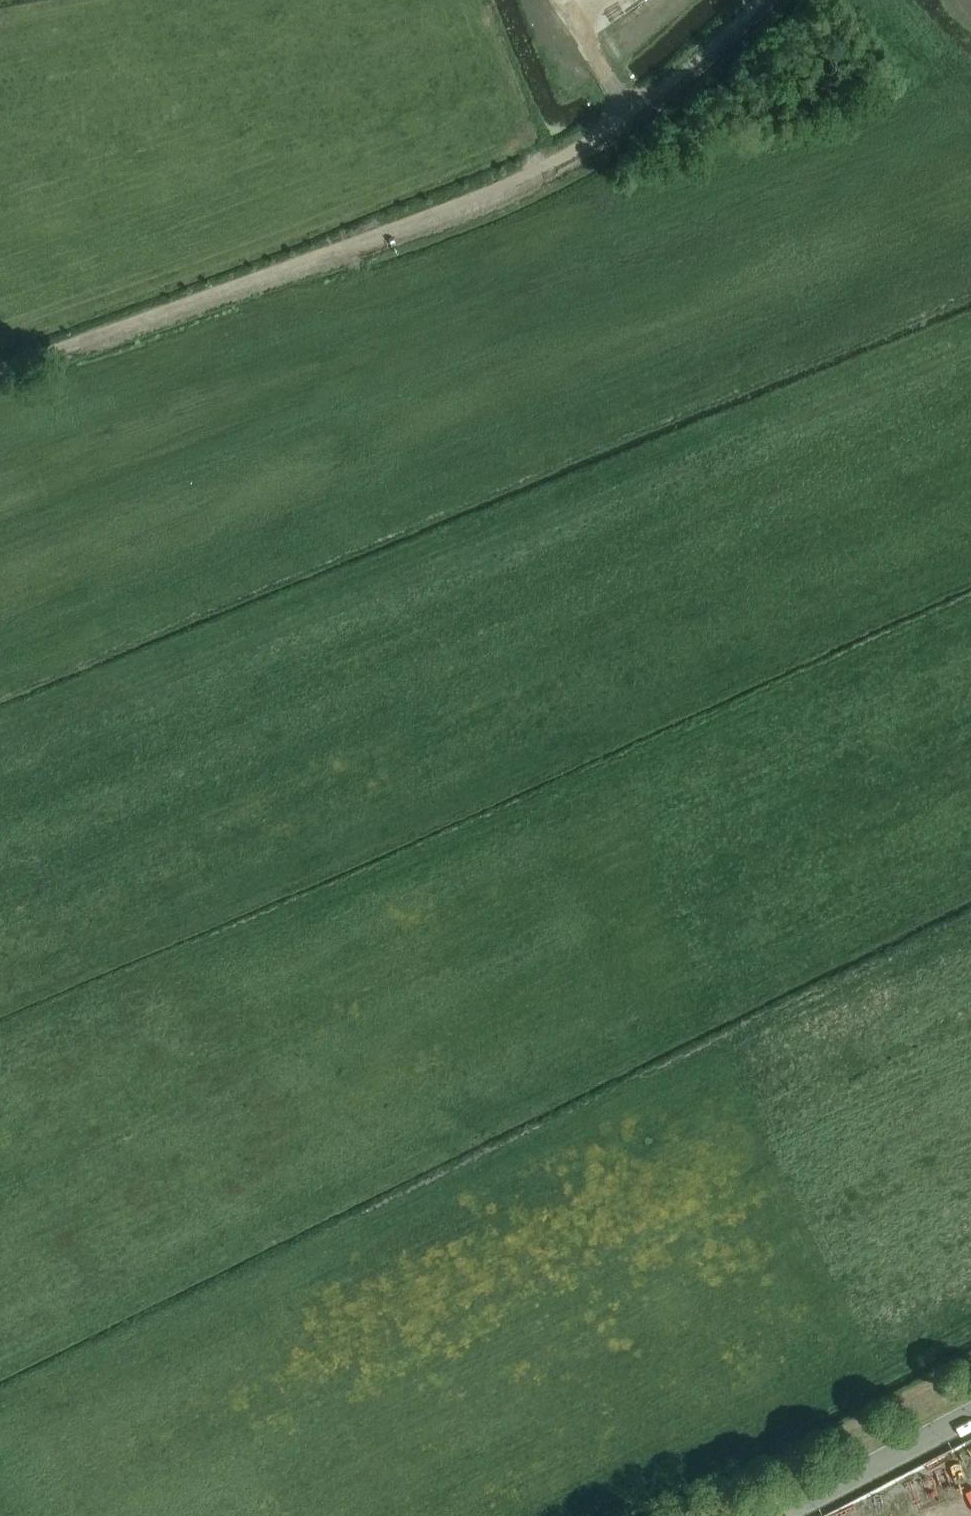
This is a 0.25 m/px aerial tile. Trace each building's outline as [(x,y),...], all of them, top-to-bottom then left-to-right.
[(903,1501),(867,1515),(909,1515),(903,1501)]
